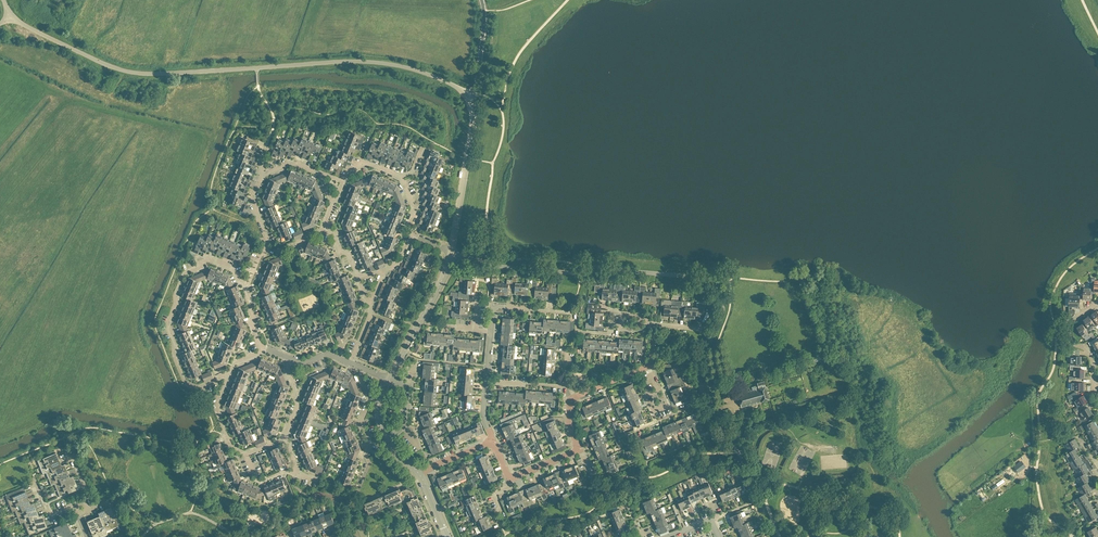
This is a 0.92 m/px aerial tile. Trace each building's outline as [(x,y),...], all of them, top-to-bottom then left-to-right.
[(365,137),(359,135),(350,131),(347,138),(355,141),(356,138),(363,141),(365,137)] [(257,145),(257,144),(242,138),(240,145),(254,151),(256,152),(257,150),(258,148),(257,147),(255,147),(256,145),(257,145)] [(299,146),(301,141),(294,138),(293,141),(291,146),(294,147),(293,150),(289,149),(287,155),(286,156),(287,156),(287,155),(291,157),(292,154),(295,155),(297,148),(299,146)] [(301,141),(299,146),(297,148),(295,155),(294,156),(295,156),(295,155),(299,156),(300,154),(303,155),(304,151),(305,148),(308,141),(302,138),(301,141)] [(362,144),(355,141),(347,138),(345,144),(352,148),(354,145),(360,147),(362,144)] [(283,146),(285,141),(278,139),(275,147),(278,148),(277,151),(274,150),(271,156),(275,157),(276,155),(279,156),(282,149),(283,146)] [(291,146),(293,141),(286,139),(285,141),(283,146),(286,147),(285,150),(282,149),(279,156),(279,157),(279,156),(283,157),(284,154),(287,155),(289,149),(291,146)] [(312,151),(315,143),(308,141),(305,148),(309,149),(308,153),(304,151),(303,155),(301,158),(305,159),(306,156),(309,158),(311,154),(312,151)] [(373,159),(379,145),(372,142),(369,150),(373,152),(371,155),(368,153),(365,159),(369,161),(370,158),(373,159)] [(381,159),(387,145),(380,142),(379,145),(373,159),(373,160),(374,159),(377,160),(378,158),(381,159)] [(308,160),(312,162),(313,159),(316,160),(315,161),(316,161),(322,146),(315,143),(312,151),(311,154),(309,158),(308,160)] [(359,151),(352,148),(345,144),(342,151),(350,154),(351,151),(358,154),(359,151)] [(253,153),(254,151),(240,145),(237,152),(240,153),(254,159),(255,159),(254,158),(255,155),(253,153)] [(390,155),(394,148),(387,145),(381,159),(380,162),(384,163),(385,160),(388,162),(389,158),(390,155)] [(389,158),(388,162),(387,164),(390,166),(391,163),(394,164),(400,150),(394,148),(390,155),(394,157),(392,160),(389,158)] [(350,154),(342,151),(339,150),(336,157),(344,160),(345,157),(352,160),(353,156),(356,157),(350,154)] [(401,167),(407,153),(400,150),(394,164),(393,167),(397,169),(398,166),(401,167)] [(413,157),(415,153),(408,150),(407,153),(401,167),(401,168),(401,167),(405,168),(406,166),(409,167),(409,168),(413,157)] [(444,160),(438,157),(439,153),(434,151),(434,152),(428,150),(425,157),(428,158),(427,161),(441,167),(444,160)] [(253,162),(254,159),(240,153),(237,160),(254,167),(255,167),(254,166),(256,163),(253,162)] [(344,160),(336,157),(333,155),(330,162),(338,165),(340,166),(341,163),(346,165),(348,162),(351,163),(344,160)] [(253,169),(254,167),(237,160),(236,163),(239,164),(237,168),(252,173),(255,174),(256,171),(253,169)] [(441,167),(427,161),(424,160),(423,163),(425,164),(424,167),(438,173),(441,167)] [(338,165),(330,162),(327,161),(325,168),(333,171),(334,168),(337,169),(335,175),(338,176),(342,167),(345,168),(340,166),(338,165)] [(438,173),(424,167),(421,166),(420,170),(423,171),(421,174),(436,180),(438,173)] [(251,176),(252,173),(237,168),(235,174),(249,180),(252,181),(253,177),(251,176)] [(293,183),(298,172),(291,170),(290,173),(288,172),(284,174),(286,180),(287,180),(293,183)] [(298,172),(293,183),(299,185),(298,189),(304,175),(298,172)] [(436,180),(421,174),(421,173),(420,174),(422,174),(420,178),(423,179),(422,182),(436,187),(439,181),(436,180)] [(248,183),(249,180),(235,174),(232,181),(246,187),(249,188),(251,184),(248,183)] [(305,188),(310,177),(304,175),(298,189),(300,190),(302,186),(305,188)] [(375,188),(379,177),(373,175),(372,178),(370,177),(365,179),(367,185),(368,185),(369,185),(368,186),(374,188),(375,188)] [(278,190),(280,183),(279,183),(280,182),(278,176),(273,178),(272,180),(269,179),(267,185),(278,190)] [(313,191),(319,189),(316,182),(315,182),(316,180),(310,177),(305,188),(311,190),(312,190),(313,191)] [(381,190),(381,191),(385,180),(379,177),(375,188),(374,188),(373,191),(375,192),(377,189),(381,190)] [(387,193),(391,182),(385,180),(381,191),(381,190),(379,194),(381,195),(383,191),(387,193)] [(245,189),(246,187),(232,181),(229,187),(232,188),(247,194),(247,195),(247,194),(248,190),(245,189)] [(359,195),(361,188),(362,187),(359,181),(355,183),(354,185),(351,184),(348,190),(359,195)] [(436,195),(439,189),(436,187),(422,182),(421,181),(421,182),(422,182),(420,186),(423,187),(422,189),(436,195)] [(400,193),(398,189),(396,188),(397,185),(391,182),(387,193),(393,195),(394,195),(394,196),(400,193)] [(276,193),(278,190),(267,185),(264,191),(279,197),(280,195),(276,193)] [(246,196),(247,194),(232,188),(230,195),(233,196),(247,202),(248,202),(247,202),(248,198),(246,197),(246,196)] [(436,203),(439,197),(438,196),(436,195),(422,189),(421,189),(421,190),(422,190),(421,193),(423,195),(423,196),(422,198),(436,203)] [(361,200),(357,199),(359,195),(348,190),(346,196),(360,202),(361,200)] [(272,201),(272,202),(275,196),(279,198),(279,197),(264,191),(262,197),(265,199),(264,201),(266,206),(272,203),(271,202),(272,201)] [(323,208),(325,202),(322,201),(323,199),(321,194),(315,197),(315,198),(312,204),(323,208)] [(247,202),(233,196),(230,203),(241,207),(240,210),(246,213),(249,206),(246,205),(247,202)] [(355,205),(356,201),(360,202),(346,196),(343,202),(358,208),(358,206),(355,205)] [(437,211),(439,205),(436,203),(422,198),(421,197),(422,198),(421,201),(423,202),(422,205),(437,211)] [(404,213),(407,207),(404,206),(405,204),(404,204),(402,199),(396,202),(397,203),(396,203),(394,209),(404,213)] [(320,214),(323,208),(312,204),(308,202),(307,205),(309,205),(307,209),(320,214)] [(357,213),(359,209),(358,208),(343,202),(343,203),(348,205),(346,211),(360,217),(361,214),(357,213)] [(273,206),(272,203),(266,206),(267,208),(263,210),(266,216),(276,211),(274,205),(273,206)] [(437,211),(422,205),(421,205),(422,206),(421,209),(424,210),(422,213),(437,219),(440,212),(437,211)] [(402,219),(404,213),(394,209),(390,207),(389,209),(393,211),(391,215),(387,213),(402,219)] [(320,214),(307,209),(306,208),(305,211),(309,212),(307,216),(318,220),(320,214)] [(279,217),(276,211),(266,216),(268,222),(279,217)] [(355,219),(356,215),(360,217),(346,211),(343,217),(354,221),(358,222),(359,220),(355,219)] [(437,219),(422,213),(420,212),(418,216),(421,217),(420,220),(434,226),(437,219)] [(399,225),(402,219),(387,213),(386,215),(390,217),(389,221),(385,219),(399,225)] [(315,226),(318,220),(307,216),(305,222),(305,223),(304,223),(307,229),(311,227),(312,225),(315,226)] [(281,223),(279,217),(268,222),(271,228),(281,223)] [(351,227),(354,221),(343,217),(341,223),(344,224),(343,226),(345,231),(351,229),(351,227)] [(397,231),(399,225),(385,219),(384,221),(388,223),(386,227),(382,225),(397,231)] [(434,226),(420,220),(417,219),(416,222),(418,223),(417,226),(416,226),(432,233),(434,226)] [(278,232),(289,227),(286,221),(281,223),(271,228),(276,226),(278,232)] [(394,237),(397,231),(382,225),(381,227),(385,229),(384,233),(385,234),(394,237)] [(292,237),(291,234),(292,234),(289,227),(278,232),(281,238),(284,237),(285,240),(292,237)] [(356,237),(353,231),(352,231),(351,229),(345,231),(346,234),(342,235),(345,241),(356,237)] [(217,251),(223,237),(216,234),(215,237),(209,252),(210,251),(213,253),(214,250),(217,251)] [(397,245),(399,239),(394,237),(385,234),(384,236),(388,237),(386,241),(397,245)] [(201,252),(207,238),(200,235),(197,243),(196,246),(194,252),(197,253),(198,251),(201,252)] [(209,252),(215,237),(208,235),(207,238),(201,252),(201,253),(202,252),(205,253),(206,250),(209,252)] [(352,245),(360,242),(358,236),(356,237),(345,241),(347,247),(353,245),(352,245)] [(224,254),(229,240),(223,237),(217,251),(216,254),(220,256),(221,253),(224,254)] [(230,257),(236,243),(229,240),(224,254),(223,257),(226,258),(228,256),(230,257)] [(366,247),(363,241),(360,242),(352,245),(353,245),(355,251),(366,247)] [(397,245),(386,241),(384,247),(384,248),(380,250),(383,255),(390,252),(391,250),(394,252),(397,245)] [(245,260),(251,245),(244,242),(243,245),(237,259),(237,260),(238,259),(241,261),(242,258),(245,259),(245,260)] [(309,259),(315,244),(309,242),(307,245),(305,244),(301,246),(303,252),(304,252),(305,252),(304,253),(310,255),(309,259)] [(237,259),(243,245),(236,243),(230,257),(229,259),(233,261),(234,258),(237,259)] [(316,258),(321,247),(315,244),(309,259),(311,260),(313,256),(316,258)] [(415,257),(424,261),(426,254),(423,252),(425,249),(417,246),(416,249),(418,250),(417,254),(410,251),(409,255),(415,257)] [(330,258),(328,253),(326,253),(327,250),(321,247),(316,258),(323,260),(323,259),(324,261),(330,258)] [(368,253),(366,247),(355,251),(357,257),(368,253)] [(371,259),(368,253),(357,257),(360,263),(371,259)] [(421,267),(424,261),(415,257),(409,255),(406,261),(413,264),(421,267)] [(337,265),(335,259),(331,261),(330,258),(324,261),(325,263),(324,264),(327,270),(337,265)] [(279,265),(277,259),(272,260),(271,263),(268,261),(266,268),(272,270),(276,272),(279,266),(278,265),(279,265)] [(373,265),(371,259),(360,263),(362,269),(367,267),(368,271),(375,268),(373,265)] [(418,274),(421,267),(413,264),(411,267),(405,264),(403,268),(407,269),(415,273),(418,274)] [(327,270),(323,271),(324,274),(325,274),(328,273),(329,276),(340,271),(337,265),(327,270)] [(213,282),(217,271),(211,268),(210,272),(208,271),(203,273),(205,279),(206,278),(207,278),(207,279),(213,282)] [(272,270),(266,268),(263,274),(274,278),(281,281),(282,279),(275,276),(276,272),(272,270)] [(412,279),(415,273),(407,269),(406,272),(399,270),(398,273),(401,275),(409,278),(412,279)] [(219,284),(223,273),(217,271),(213,282),(219,284)] [(342,277),(340,271),(329,276),(326,277),(326,279),(330,278),(332,282),(342,277)] [(232,284),(230,280),(228,279),(229,276),(223,273),(219,284),(225,287),(225,286),(226,286),(226,287),(232,284)] [(272,282),(274,278),(263,274),(261,280),(271,284),(278,287),(279,284),(272,282)] [(200,281),(197,275),(193,277),(192,279),(189,278),(186,284),(197,288),(199,282),(199,281),(200,281)] [(339,286),(350,281),(347,275),(342,277),(332,282),(333,282),(334,284),(338,282),(339,286)] [(407,285),(409,278),(401,275),(400,278),(393,275),(392,279),(395,280),(404,283),(407,285)] [(475,288),(476,281),(470,281),(470,277),(460,277),(460,282),(465,282),(464,287),(475,288)] [(501,295),(502,284),(497,283),(497,278),(492,278),(491,288),(494,288),(494,294),(501,295)] [(521,295),(522,283),(517,283),(517,278),(512,278),(512,280),(511,289),(512,287),(515,288),(514,294),(521,295)] [(507,296),(508,289),(511,289),(512,280),(507,279),(507,284),(502,284),(501,295),(507,296)] [(532,289),(532,282),(533,279),(527,279),(527,284),(522,283),(521,295),(528,295),(528,289),(532,289)] [(269,291),(268,290),(269,290),(271,284),(261,280),(258,286),(259,286),(262,294),(269,291)] [(401,290),(404,283),(395,280),(394,283),(388,280),(386,284),(390,285),(398,288),(401,290)] [(342,292),(352,287),(350,281),(339,286),(336,287),(336,289),(340,288),(342,292)] [(541,299),(542,287),(537,287),(537,282),(532,282),(532,289),(531,291),(535,292),(534,298),(541,299)] [(552,287),(552,283),(547,283),(547,288),(542,287),(541,299),(548,299),(548,296),(551,296),(552,287)] [(605,284),(600,283),(599,286),(596,286),(596,291),(599,292),(598,299),(602,299),(608,300),(609,289),(604,289),(605,284)] [(195,294),(197,288),(186,284),(184,290),(195,294)] [(233,287),(232,284),(226,287),(227,290),(229,296),(240,292),(237,286),(233,287)] [(395,295),(398,288),(390,285),(389,289),(382,286),(380,289),(387,292),(395,295)] [(615,301),(616,294),(619,295),(620,285),(615,285),(614,290),(609,289),(608,300),(615,301)] [(628,302),(629,291),(625,290),(625,285),(620,285),(619,295),(622,295),(622,301),(628,302)] [(1083,294),(1083,299),(1091,300),(1091,288),(1084,288),(1084,285),(1080,285),(1080,294),(1083,294)] [(635,302),(636,296),(639,296),(640,287),(635,286),(634,291),(629,291),(628,302),(635,302)] [(344,298),(355,293),(352,287),(342,292),(338,293),(339,295),(343,294),(344,298)] [(475,295),(475,288),(464,287),(464,292),(459,292),(458,296),(457,296),(454,296),(453,296),(468,298),(468,294),(475,295)] [(649,304),(650,293),(645,292),(645,287),(640,287),(639,296),(642,297),(642,303),(649,304)] [(655,304),(656,298),(659,298),(660,289),(655,288),(655,293),(650,293),(649,304),(655,304)] [(192,300),(195,294),(184,290),(181,296),(192,300)] [(270,294),(269,291),(262,294),(264,297),(260,298),(262,304),(273,300),(270,294)] [(242,298),(241,295),(240,292),(229,296),(232,302),(242,298)] [(393,302),(395,295),(387,292),(386,295),(379,293),(378,296),(387,300),(393,302)] [(358,299),(355,293),(344,298),(347,304),(348,304),(349,306),(355,304),(354,301),(358,299)] [(1076,308),(1080,308),(1080,296),(1076,296),(1076,294),(1069,293),(1069,314),(1075,314),(1075,311),(1072,311),(1072,307),(1076,307),(1076,308)] [(195,308),(197,302),(192,300),(181,296),(186,298),(184,304),(195,308)] [(468,308),(469,301),(468,301),(468,298),(453,296),(452,301),(457,302),(457,307),(468,308)] [(245,304),(242,298),(232,302),(234,308),(245,304)] [(281,302),(281,301),(275,304),(273,300),(262,304),(265,310),(276,306),(288,301),(287,300),(281,302)] [(393,310),(396,303),(393,302),(387,300),(386,303),(380,300),(378,304),(385,307),(393,310)] [(670,316),(671,306),(666,305),(667,300),(662,300),(660,312),(664,313),(663,316),(670,316)] [(677,317),(677,316),(680,317),(681,311),(682,301),(672,300),(671,306),(670,316),(677,317)] [(690,318),(691,307),(686,307),(687,302),(682,301),(681,311),(684,311),(684,317),(690,318)] [(691,307),(690,318),(701,319),(701,312),(704,312),(704,307),(702,307),(702,303),(697,303),(696,308),(691,307)] [(192,314),(195,308),(184,304),(182,310),(192,314)] [(242,312),(240,306),(245,304),(234,308),(229,310),(232,316),(242,312)] [(356,318),(359,312),(356,310),(357,308),(355,304),(349,306),(349,307),(349,308),(348,307),(346,314),(356,318)] [(265,310),(267,316),(278,312),(282,310),(281,308),(277,310),(276,306),(265,310)] [(390,316),(393,310),(385,307),(383,310),(377,307),(375,310),(390,316)] [(461,314),(467,314),(468,308),(457,307),(457,312),(452,311),(451,316),(452,316),(455,317),(461,317),(461,314)] [(602,320),(603,313),(600,313),(600,309),(593,309),(587,308),(587,314),(592,314),(591,319),(602,320)] [(190,320),(192,314),(182,310),(179,316),(190,320)] [(242,322),(241,320),(245,318),(242,312),(232,316),(234,322),(235,322),(236,325),(242,322)] [(278,312),(267,316),(270,322),(271,322),(272,325),(278,322),(277,319),(284,316),(283,314),(280,316),(278,312)] [(354,324),(356,318),(346,314),(342,312),(341,314),(345,316),(343,319),(343,320),(354,324)] [(513,326),(514,319),(513,319),(513,316),(505,315),(505,318),(503,318),(502,325),(513,326)] [(187,326),(190,320),(179,316),(177,322),(180,323),(179,325),(181,330),(187,328),(186,326),(187,326)] [(1097,329),(1097,325),(1092,316),(1089,318),(1089,316),(1083,320),(1093,335),(1090,330),(1095,327),(1097,329)] [(352,330),(354,324),(343,320),(343,319),(340,318),(339,320),(343,322),(341,326),(352,330)] [(602,327),(602,320),(591,319),(591,324),(586,323),(585,328),(595,329),(595,326),(602,327)] [(388,330),(391,323),(383,320),(382,323),(375,320),(373,324),(377,325),(385,329),(388,330)] [(1093,335),(1083,320),(1085,324),(1083,325),(1082,324),(1076,328),(1083,338),(1088,334),(1090,337),(1093,335)] [(529,331),(529,333),(535,333),(536,322),(530,321),(530,322),(527,322),(526,331),(529,331)] [(570,326),(570,322),(563,321),(562,332),(572,333),(573,327),(570,326)] [(243,329),(244,327),(242,322),(236,325),(237,327),(236,326),(233,332),(244,337),(246,330),(243,329)] [(328,339),(322,325),(319,326),(321,329),(317,331),(322,342),(328,339)] [(382,335),(385,329),(377,325),(376,328),(369,326),(368,329),(374,332),(382,335)] [(287,330),(286,328),(282,330),(281,326),(270,330),(273,336),(283,332),(287,330)] [(349,336),(352,330),(341,326),(338,332),(339,332),(338,333),(341,339),(345,337),(346,335),(349,336)] [(322,342),(317,331),(316,327),(314,328),(313,328),(315,332),(311,333),(316,344),(322,342)] [(191,336),(189,330),(188,330),(187,328),(181,330),(182,333),(178,334),(181,341),(191,336)] [(316,344),(311,333),(310,330),(308,331),(309,334),(305,336),(310,347),(316,344)] [(241,343),(244,337),(233,332),(231,338),(241,343)] [(284,345),(286,339),(285,339),(285,338),(286,338),(283,332),(273,336),(275,342),(278,341),(279,343),(284,345)] [(310,347),(305,336),(304,332),(301,333),(303,337),(299,338),(304,349),(310,347)] [(380,342),(382,335),(374,332),(373,335),(367,332),(365,336),(372,338),(380,342)] [(194,342),(191,336),(181,341),(183,346),(194,342)] [(239,349),(241,343),(231,338),(228,344),(239,349)] [(304,349),(299,338),(293,341),(293,342),(292,341),(289,347),(294,349),(296,349),(297,352),(304,349)] [(377,348),(380,342),(372,338),(370,342),(364,339),(362,342),(372,346),(377,348)] [(589,351),(590,340),(584,339),(584,340),(580,339),(580,342),(580,343),(580,350),(587,351),(589,351)] [(483,352),(483,346),(480,346),(480,341),(474,340),(473,351),(483,352)] [(645,354),(646,344),(646,342),(643,342),(643,341),(637,341),(636,352),(637,352),(642,352),(642,354),(645,354)] [(196,348),(194,342),(183,346),(186,352),(181,354),(181,355),(191,350),(196,348)] [(231,353),(234,347),(239,349),(228,344),(223,342),(221,348),(231,353)] [(377,356),(380,349),(377,348),(372,346),(371,349),(364,347),(363,350),(369,353),(377,356)] [(229,359),(231,353),(221,348),(218,354),(229,359)] [(194,356),(191,350),(181,355),(183,361),(194,356)] [(1081,364),(1081,357),(1078,357),(1079,350),(1071,350),(1067,353),(1067,357),(1070,357),(1070,364),(1081,364)] [(375,363),(377,356),(369,353),(368,356),(361,353),(360,357),(375,363)] [(223,366),(223,364),(226,365),(229,359),(218,354),(216,360),(216,361),(212,363),(215,369),(223,366)] [(196,362),(194,356),(183,361),(186,367),(196,362)] [(263,372),(267,362),(261,359),(260,362),(258,361),(253,363),(256,369),(257,369),(257,370),(263,372)] [(199,368),(196,362),(186,367),(188,373),(199,368)] [(269,375),(273,364),(267,362),(263,372),(269,375)] [(434,372),(435,366),(439,366),(439,363),(430,362),(430,365),(424,365),(423,371),(434,372)] [(675,374),(673,369),(678,367),(676,363),(667,366),(666,364),(659,367),(663,374),(665,378),(675,374)] [(282,375),(280,370),(278,370),(280,367),(273,364),(269,375),(275,377),(275,376),(276,377),(276,378),(282,375)] [(250,372),(248,365),(243,367),(242,369),(239,368),(237,374),(247,379),(250,373),(249,372),(250,372)] [(513,366),(502,365),(501,374),(512,375),(512,372),(513,366)] [(1073,370),(1073,379),(1079,380),(1079,377),(1084,378),(1084,370),(1081,370),(1081,367),(1070,366),(1070,370),(1073,370)] [(201,374),(199,368),(188,373),(191,379),(201,374)] [(336,381),(340,370),(334,368),(333,371),(331,370),(326,372),(328,378),(330,377),(329,378),(336,381)] [(342,383),(346,373),(340,370),(336,381),(342,383)] [(355,384),(353,379),(351,378),(352,375),(346,373),(342,383),(348,386),(348,385),(349,386),(355,384)] [(245,385),(247,379),(237,374),(234,380),(245,385)] [(320,387),(322,381),(323,380),(320,374),(316,376),(315,378),(312,377),(309,383),(320,387)] [(684,381),(682,377),(677,378),(675,374),(665,378),(668,384),(674,382),(675,385),(684,381)] [(1085,391),(1085,383),(1080,383),(1080,380),(1069,379),(1069,384),(1072,384),(1071,390),(1085,391)] [(242,391),(245,385),(234,380),(232,386),(242,391)] [(287,385),(285,381),(279,383),(279,384),(279,385),(278,384),(276,390),(286,395),(289,389),(286,387),(287,385)] [(683,393),(681,388),(686,386),(684,381),(675,385),(676,388),(670,391),(673,397),(683,393)] [(769,400),(767,394),(764,381),(757,383),(758,385),(752,388),(753,391),(738,395),(742,408),(769,400)] [(734,396),(730,382),(719,385),(723,399),(734,396)] [(317,394),(320,387),(309,383),(307,389),(317,394)] [(634,390),(632,384),(622,388),(624,395),(634,390)] [(240,397),(242,391),(232,386),(229,392),(240,397)] [(315,400),(317,394),(307,389),(304,395),(315,400)] [(359,403),(361,397),(358,396),(359,394),(357,389),(351,392),(352,393),(351,393),(348,399),(359,403)] [(284,401),(286,395),(276,390),(273,396),(284,401)] [(637,396),(634,390),(624,395),(627,401),(637,396)] [(237,403),(240,397),(229,392),(227,398),(237,403)] [(554,407),(555,397),(552,397),(553,393),(546,392),(545,403),(551,404),(551,407),(554,407)] [(692,400),(690,395),(685,397),(683,393),(673,397),(675,403),(681,401),(683,404),(692,400)] [(1070,403),(1074,401),(1079,409),(1084,406),(1085,406),(1083,404),(1087,402),(1083,395),(1080,397),(1079,394),(1078,395),(1074,397),(1068,400),(1070,403)] [(313,405),(315,400),(304,395),(302,401),(307,403),(317,408),(318,407),(313,405)] [(281,407),(284,401),(273,396),(271,403),(281,407)] [(640,403),(637,396),(627,401),(629,407),(640,403)] [(611,407),(607,397),(600,400),(605,410),(611,407)] [(234,410),(234,409),(235,409),(237,403),(227,398),(224,405),(227,406),(226,408),(228,413),(234,410)] [(356,409),(359,403),(348,399),(346,405),(356,409)] [(605,410),(600,400),(594,402),(599,412),(605,410)] [(474,409),(475,403),(464,402),(463,408),(462,411),(472,411),(472,409),(474,409)] [(599,412),(594,402),(588,405),(593,415),(599,412)] [(279,413),(281,407),(271,403),(268,409),(279,413)] [(315,414),(317,408),(307,403),(304,409),(315,414)] [(642,409),(640,403),(629,407),(632,413),(629,414),(639,410),(642,409)] [(354,416),(356,409),(346,405),(343,411),(354,416)] [(593,415),(588,405),(582,407),(584,411),(581,413),(583,419),(593,415)] [(1092,414),(1088,408),(1086,409),(1084,406),(1079,409),(1075,412),(1076,415),(1077,415),(1079,418),(1081,417),(1083,419),(1081,420),(1082,422),(1089,418),(1088,417),(1092,414)] [(277,419),(279,413),(268,409),(266,415),(271,417),(282,421),(277,419)] [(313,420),(315,414),(304,409),(302,415),(313,420)] [(235,413),(234,410),(228,413),(229,415),(226,417),(228,423),(239,419),(236,413),(235,413)] [(642,416),(639,410),(629,414),(631,420),(642,416)] [(351,422),(354,416),(343,411),(341,417),(345,419),(343,422),(350,424),(351,421),(351,422)] [(706,421),(701,411),(689,416),(694,426),(695,425),(706,421)] [(751,411),(745,412),(744,418),(748,422),(754,420),(755,415),(751,411)] [(430,412),(426,414),(425,412),(419,412),(419,415),(422,423),(433,418),(430,412)] [(310,426),(313,420),(302,415),(299,421),(310,426)] [(644,422),(642,416),(631,420),(634,427),(644,422)] [(694,426),(689,416),(684,418),(688,428),(693,426),(694,426)] [(279,427),(282,421),(271,417),(268,423),(279,427)] [(435,424),(433,418),(422,423),(425,429),(432,426),(435,424)] [(688,428),(684,418),(679,420),(683,431),(684,430),(688,428)] [(241,425),(239,419),(228,423),(231,429),(241,425)] [(544,425),(546,431),(557,427),(554,420),(549,422),(548,419),(539,423),(541,426),(544,425)] [(1097,429),(1097,427),(1094,421),(1093,419),(1088,422),(1089,424),(1087,425),(1086,423),(1078,428),(1081,433),(1083,432),(1083,431),(1086,429),(1089,434),(1097,429)] [(515,430),(512,424),(512,423),(511,420),(505,423),(506,426),(502,428),(504,434),(515,430)] [(683,431),(679,420),(673,423),(677,433),(682,431),(683,431)] [(308,432),(310,426),(299,421),(297,427),(308,432)] [(353,431),(350,425),(349,426),(349,425),(350,424),(343,422),(342,426),(342,429),(340,430),(342,436),(353,431)] [(480,422),(476,424),(470,426),(475,437),(481,434),(479,430),(482,428),(480,422)] [(273,434),(273,432),(276,433),(279,427),(268,423),(266,429),(267,429),(266,429),(265,430),(268,436),(273,434)] [(677,433),(673,423),(668,425),(672,435),(673,435),(677,433)] [(244,430),(241,425),(231,429),(233,435),(238,433),(249,429),(249,428),(244,430)] [(672,435),(668,425),(662,427),(663,430),(667,437),(671,435),(672,435)] [(435,432),(432,426),(425,429),(422,430),(424,436),(435,432)] [(475,437),(470,426),(464,429),(468,439),(475,437)] [(619,432),(617,426),(614,428),(618,437),(625,434),(624,431),(619,432)] [(297,439),(299,442),(305,439),(304,438),(305,438),(308,432),(297,427),(294,434),(296,439),(297,439)] [(559,433),(557,427),(546,431),(549,437),(559,433)] [(251,435),(249,429),(238,433),(241,439),(251,435)] [(468,439),(464,429),(458,432),(462,442),(468,439)] [(1091,442),(1091,443),(1097,439),(1097,429),(1089,434),(1093,441),(1091,442)] [(517,436),(515,430),(504,434),(507,440),(517,436)] [(663,430),(658,432),(662,443),(664,442),(668,440),(667,437),(663,430)] [(355,437),(353,431),(342,436),(345,442),(355,437)] [(601,437),(599,431),(588,436),(591,442),(601,437)] [(437,438),(435,432),(424,436),(427,442),(437,438)] [(458,432),(450,435),(454,445),(456,444),(462,442),(458,432)] [(662,443),(658,432),(653,435),(657,445),(661,443),(662,443)] [(562,439),(559,433),(549,437),(552,443),(562,439)] [(523,441),(520,434),(517,436),(507,440),(510,439),(513,445),(523,441)] [(254,441),(251,435),(241,439),(243,445),(254,441)] [(657,445),(653,435),(647,437),(651,447),(653,447),(657,445)] [(358,443),(355,437),(345,442),(347,448),(358,443)] [(604,444),(601,437),(591,442),(594,448),(604,444)] [(640,444),(644,454),(652,451),(650,448),(651,447),(647,437),(642,439),(643,443),(640,444)] [(440,444),(437,438),(427,442),(430,448),(440,444)] [(305,439),(299,442),(300,444),(296,446),(299,452),(309,448),(307,441),(306,442),(305,439)] [(560,447),(565,445),(562,439),(552,443),(554,449),(551,450),(553,454),(562,450),(560,447)] [(1078,448),(1080,451),(1082,449),(1080,446),(1079,446),(1075,439),(1065,445),(1069,452),(1070,453),(1075,450),(1078,448)] [(1096,450),(1097,449),(1097,439),(1091,443),(1091,442),(1088,444),(1090,448),(1093,446),(1096,450)] [(526,447),(523,441),(513,445),(515,451),(526,447)] [(223,449),(220,443),(212,446),(211,443),(204,446),(206,449),(207,451),(210,450),(212,453),(212,454),(223,449)] [(356,458),(358,453),(357,451),(360,450),(358,443),(347,448),(350,454),(351,454),(350,455),(356,458)] [(443,450),(440,444),(430,448),(432,455),(443,450)] [(607,450),(604,444),(594,448),(596,454),(607,450)] [(281,453),(278,447),(268,452),(270,458),(281,453)] [(528,453),(526,447),(515,451),(518,457),(528,453)] [(312,454),(309,448),(299,452),(301,458),(312,454)] [(1076,452),(1080,451),(1078,448),(1075,450),(1070,453),(1069,452),(1065,455),(1069,463),(1079,457),(1076,452)] [(225,455),(223,449),(212,454),(212,453),(208,455),(209,457),(213,456),(214,459),(214,460),(225,455)] [(609,456),(607,450),(596,454),(599,460),(602,459),(609,456)] [(40,467),(59,459),(58,459),(56,453),(55,453),(54,451),(50,453),(51,455),(37,461),(38,461),(40,467)] [(283,459),(281,453),(270,458),(273,464),(283,459)] [(529,460),(531,459),(528,453),(518,457),(520,464),(523,462),(525,465),(531,463),(529,460)] [(314,460),(312,454),(301,458),(304,464),(314,460)] [(615,461),(612,454),(609,456),(602,459),(604,465),(615,461)] [(217,466),(218,465),(233,459),(228,461),(225,455),(214,460),(214,459),(211,461),(212,463),(215,462),(217,466)] [(356,468),(359,462),(355,460),(356,458),(350,455),(349,458),(347,457),(346,457),(345,459),(347,460),(346,464),(356,468)] [(489,461),(487,455),(476,459),(479,465),(489,461)] [(1083,464),(1081,460),(1085,457),(1086,460),(1088,459),(1089,459),(1087,455),(1083,457),(1082,455),(1079,457),(1069,463),(1074,470),(1075,470),(1083,464)] [(1091,465),(1088,459),(1086,460),(1085,457),(1081,460),(1083,464),(1084,464),(1087,469),(1091,467),(1092,469),(1095,468),(1093,464),(1091,465)] [(43,474),(64,464),(61,466),(58,460),(59,459),(40,467),(43,473),(43,474)] [(233,459),(218,465),(219,467),(223,466),(225,469),(235,465),(233,459)] [(286,465),(283,459),(273,464),(275,470),(286,465)] [(315,473),(317,467),(316,466),(317,466),(314,460),(304,464),(306,470),(309,469),(310,471),(315,473)] [(492,467),(489,461),(479,465),(481,472),(492,467)] [(619,470),(615,461),(604,465),(606,469),(605,469),(608,475),(619,470)] [(1016,473),(1024,467),(1021,462),(1014,467),(1015,467),(1013,469),(1016,473)] [(48,479),(67,471),(64,465),(64,464),(43,474),(46,472),(49,478),(48,479)] [(354,474),(356,468),(346,464),(343,470),(354,474)] [(1092,469),(1091,467),(1087,469),(1084,464),(1083,464),(1075,470),(1079,477),(1091,470),(1092,469)] [(238,471),(235,465),(225,469),(221,471),(222,473),(226,472),(227,475),(238,471)] [(578,481),(583,479),(580,472),(577,465),(574,466),(568,468),(572,478),(577,477),(578,481)] [(494,473),(492,467),(481,472),(484,478),(494,473)] [(466,478),(462,468),(455,471),(460,481),(466,478)] [(559,473),(560,477),(565,487),(569,485),(568,480),(572,478),(568,468),(564,470),(563,469),(562,470),(562,471),(559,473)] [(351,480),(354,474),(343,470),(341,476),(351,480)] [(1090,481),(1087,476),(1090,474),(1091,475),(1093,474),(1091,470),(1079,477),(1076,479),(1080,486),(1080,487),(1087,483),(1090,481)] [(51,485),(73,476),(69,477),(67,471),(48,479),(49,479),(51,485)] [(240,477),(238,471),(227,475),(230,482),(233,480),(234,483),(240,480),(239,477),(240,477)] [(460,481),(455,471),(449,473),(454,484),(460,481)] [(454,484),(449,473),(443,476),(447,486),(454,484)] [(497,480),(494,473),(484,478),(486,484),(497,480)] [(565,487),(560,477),(557,478),(555,473),(549,476),(553,486),(555,489),(559,487),(560,489),(565,487)] [(57,490),(75,482),(72,476),(73,476),(51,485),(55,484),(57,490)] [(349,486),(351,480),(341,476),(338,482),(349,486)] [(447,486),(443,476),(437,479),(438,480),(435,481),(437,487),(440,486),(441,489),(447,486)] [(553,486),(549,476),(543,479),(545,485),(542,486),(546,495),(551,493),(549,488),(553,486)] [(287,490),(282,479),(276,482),(280,492),(282,496),(284,495),(282,491),(287,490)] [(244,494),(248,483),(242,481),(241,481),(240,480),(234,483),(236,487),(239,488),(237,491),(244,494)] [(746,491),(747,491),(742,481),(740,482),(739,480),(740,483),(736,485),(735,485),(739,495),(745,493),(744,492),(746,491)] [(60,497),(78,489),(78,488),(78,489),(75,483),(76,483),(75,482),(57,490),(60,496),(59,496),(60,497)] [(280,492),(276,482),(270,484),(276,498),(278,498),(276,494),(280,492)] [(712,494),(707,482),(708,484),(704,486),(702,486),(707,497),(712,494)] [(250,496),(254,486),(248,483),(244,494),(242,497),(244,498),(246,495),(250,496)] [(1077,488),(1082,496),(1090,491),(1092,490),(1087,483),(1080,487),(1080,486),(1077,488)] [(276,498),(270,484),(264,487),(264,488),(261,489),(264,495),(267,494),(270,501),(276,498)] [(546,495),(542,486),(541,484),(538,485),(538,484),(532,487),(536,497),(537,500),(542,498),(542,500),(547,498),(546,495)] [(735,485),(733,485),(729,487),(734,497),(739,495),(735,485)] [(264,495),(261,489),(260,489),(260,488),(254,486),(250,496),(256,499),(257,496),(259,497),(264,495)] [(702,486),(701,487),(697,488),(701,499),(707,497),(702,486)] [(25,492),(24,487),(5,495),(7,499),(10,505),(9,505),(9,506),(28,498),(27,498),(25,492)] [(416,497),(413,490),(406,487),(400,490),(399,489),(393,492),(392,491),(391,491),(390,492),(390,493),(372,500),(372,499),(370,500),(369,500),(370,501),(363,504),(367,515),(373,512),(373,514),(379,511),(378,510),(393,504),(394,505),(399,503),(399,502),(403,500),(406,501),(409,506),(407,506),(410,512),(411,511),(414,519),(416,522),(417,526),(416,527),(418,532),(419,532),(422,536),(427,534),(432,532),(429,526),(431,525),(430,524),(429,523),(428,523),(421,505),(422,505),(421,504),(421,502),(420,503),(417,496),(416,497)] [(536,497),(532,487),(525,489),(528,495),(525,497),(529,506),(533,503),(531,499),(536,497)] [(729,487),(725,489),(724,489),(728,500),(734,497),(729,487)] [(697,488),(693,490),(692,491),(696,501),(701,499),(697,488)] [(724,489),(723,490),(719,492),(718,489),(717,490),(723,502),(728,500),(724,489)] [(692,491),(690,491),(686,493),(686,491),(685,491),(687,496),(691,503),(696,501),(692,491)] [(1090,491),(1082,496),(1075,500),(1079,508),(1089,502),(1086,497),(1090,495),(1090,496),(1092,495),(1090,491)] [(529,506),(525,497),(522,498),(519,492),(513,495),(517,505),(518,505),(518,506),(523,505),(524,508),(529,506)] [(517,505),(513,495),(507,497),(507,498),(504,499),(510,513),(515,511),(513,507),(517,505)] [(466,505),(476,501),(474,496),(473,496),(469,498),(460,501),(462,506),(466,504),(466,505)] [(687,496),(683,498),(682,498),(686,508),(692,506),(691,503),(687,496)] [(12,512),(34,503),(33,503),(30,504),(28,498),(9,506),(10,506),(12,512)] [(655,504),(653,499),(655,498),(642,503),(645,509),(655,504)] [(682,498),(681,499),(677,500),(676,498),(681,511),(686,508),(682,498)] [(468,511),(479,507),(476,501),(466,505),(466,507),(465,507),(467,511),(468,511)] [(1079,508),(1084,515),(1094,509),(1089,502),(1079,508)] [(18,517),(36,509),(33,503),(34,503),(12,512),(16,511),(18,517)] [(657,509),(655,504),(645,509),(647,514),(650,513),(660,508),(663,507),(657,509)] [(118,526),(111,507),(110,507),(110,508),(104,510),(112,528),(118,525),(118,526)] [(481,512),(479,507),(468,511),(467,511),(466,512),(468,516),(470,515),(471,516),(481,512)] [(663,514),(660,508),(650,513),(652,518),(663,514)] [(20,523),(42,514),(39,515),(36,510),(36,509),(18,517),(21,523),(20,523)] [(622,515),(619,509),(607,514),(607,515),(609,514),(611,519),(622,515)] [(1088,523),(1097,517),(1097,513),(1096,514),(1094,509),(1084,515),(1088,523)] [(112,528),(104,510),(98,513),(98,512),(98,513),(107,534),(106,531),(112,528)] [(483,517),(481,512),(471,516),(471,517),(473,522),(483,517)] [(742,518),(742,517),(740,513),(742,512),(730,517),(732,523),(742,518)] [(107,534),(98,513),(97,513),(99,516),(93,519),(93,518),(92,518),(100,536),(106,534),(107,534)] [(334,523),(330,513),(325,515),(329,525),(334,523)] [(42,514),(20,523),(20,524),(24,522),(27,528),(26,528),(45,521),(45,520),(44,521),(42,515),(42,514)] [(665,519),(663,514),(652,518),(655,524),(665,519)] [(325,515),(319,518),(323,527),(324,528),(327,527),(326,526),(329,525),(325,515)] [(624,520),(622,515),(611,519),(613,524),(624,520)] [(478,526),(489,521),(486,516),(483,517),(473,522),(476,521),(478,525),(478,526)] [(92,518),(92,519),(87,521),(86,521),(93,536),(99,536),(100,536),(92,518)] [(323,527),(319,518),(314,520),(318,530),(323,527)] [(745,524),(743,519),(742,518),(732,523),(734,528),(737,527),(748,523),(750,522),(750,521),(745,524)] [(667,525),(665,519),(655,524),(657,529),(667,525)] [(318,530),(314,520),(308,522),(312,532),(318,530)] [(626,525),(624,520),(613,524),(616,530),(626,525)] [(45,521),(26,528),(26,529),(27,528),(29,534),(29,535),(48,527),(47,527),(45,521)] [(491,527),(489,521),(478,526),(479,527),(480,531),(483,530),(488,528),(491,527)] [(51,536),(69,529),(69,528),(69,529),(66,523),(67,523),(67,522),(48,530),(49,530),(51,536)] [(312,532),(308,522),(303,525),(307,534),(312,532)] [(750,527),(748,523),(737,527),(740,532),(750,528),(750,527)] [(307,534),(303,525),(297,527),(301,536),(307,534)] [(628,531),(626,525),(616,530),(618,535),(616,536),(628,531)] [(670,530),(667,525),(657,529),(659,535),(660,534),(669,531),(672,529),(670,530)] [(1091,536),(1092,536),(1097,534),(1097,530),(1096,527),(1095,525),(1089,529),(1089,530),(1087,531),(1091,536)] [(297,527),(292,529),(295,536),(300,536),(301,536),(297,527)] [(352,532),(354,536),(367,536),(363,527),(352,532)] [(750,529),(750,528),(740,532),(741,536),(744,536),(752,533),(750,529)] [(75,534),(72,535),(69,529),(51,536),(52,536),(67,536),(75,534)]
